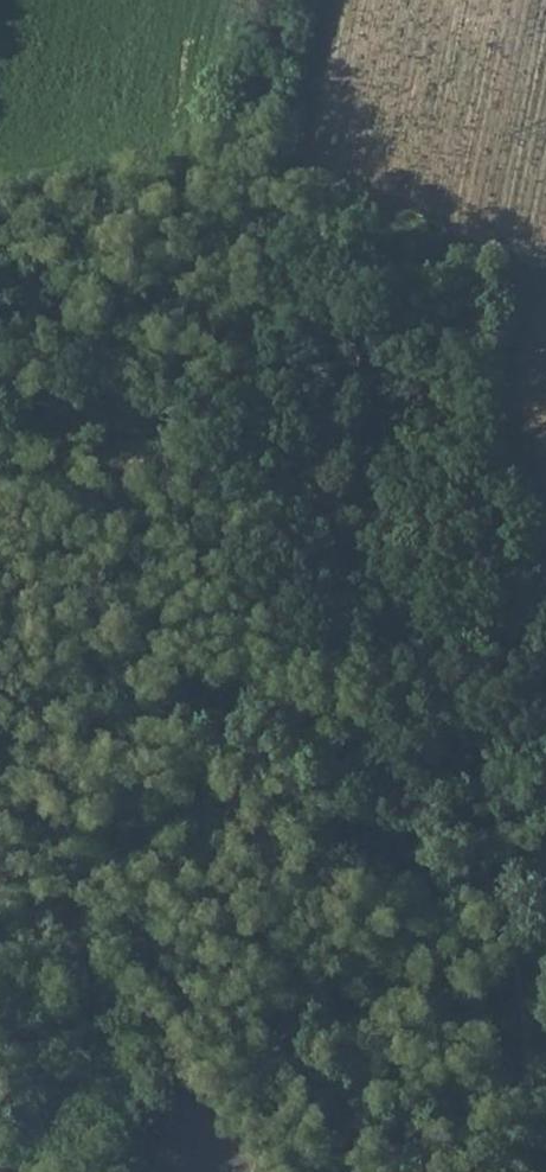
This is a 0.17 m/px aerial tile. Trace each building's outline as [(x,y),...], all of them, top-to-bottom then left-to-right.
[(10,891),(0,888),(0,908),(4,909),(10,891)]
